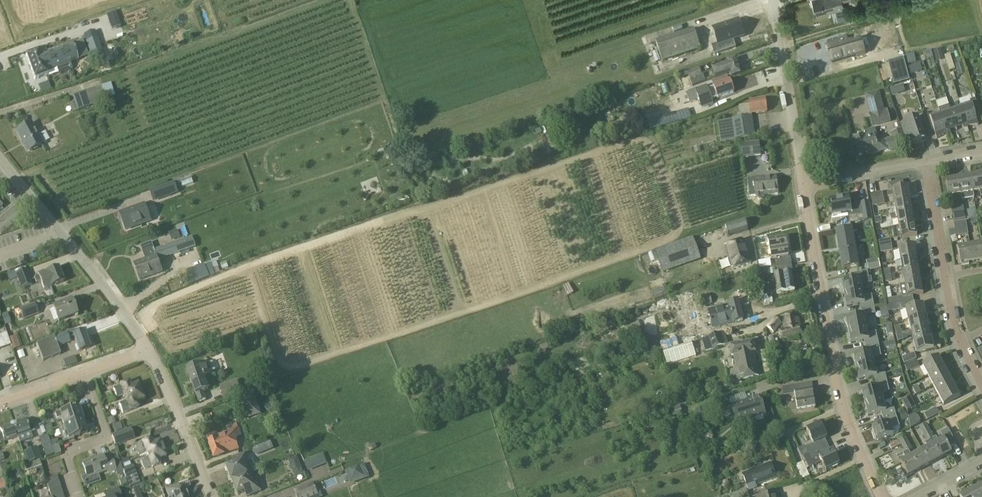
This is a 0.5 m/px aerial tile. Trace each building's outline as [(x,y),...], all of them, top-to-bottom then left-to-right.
[(842,0),(813,0),(817,15),(844,8),(842,0)] [(715,54),(730,49),(727,42),(744,36),(739,20),(712,28),(718,44),(712,46),(715,54)] [(700,49),(694,30),(656,43),(662,62),(700,49)] [(95,31),(83,35),(86,43),(97,39),(95,31)] [(97,39),(86,43),(89,51),(100,47),(97,39)] [(827,47),(831,63),(860,54),(855,39),(827,47)] [(26,55),(34,79),(48,75),(47,72),(78,62),(72,44),(44,53),(43,49),(26,55)] [(100,47),(89,51),(93,61),(104,57),(100,47)] [(944,58),(941,49),(933,51),(937,61),(944,58)] [(621,52),(596,61),(598,67),(623,59),(621,52)] [(906,55),(907,63),(914,62),(912,54),(906,55)] [(902,56),(886,61),(893,83),(908,79),(902,56)] [(740,74),(740,73),(742,73),(743,71),(741,68),(740,67),(738,68),(735,60),(727,62),(728,64),(713,69),(715,77),(731,72),(732,77),(740,74)] [(937,62),(940,78),(949,76),(946,60),(937,62)] [(909,67),(911,75),(922,71),(919,63),(909,67)] [(955,65),(959,76),(965,74),(962,63),(956,65),(955,65)] [(690,80),(692,79),(702,76),(699,69),(688,72),(690,80)] [(712,100),(718,98),(734,93),(729,81),(728,81),(726,78),(717,81),(718,85),(714,86),(714,87),(708,89),(706,85),(686,92),(690,102),(698,99),(701,107),(713,103),(712,100)] [(91,106),(90,104),(114,96),(110,83),(72,95),(77,110),(91,106)] [(870,114),(873,126),(891,122),(888,110),(885,111),(880,91),(866,95),(871,114),(870,114)] [(960,106),(961,108),(967,126),(978,124),(976,117),(974,112),(979,111),(974,96),(969,98),(970,102),(960,106)] [(936,100),(938,107),(947,105),(945,98),(936,100)] [(767,112),(765,99),(749,101),(750,104),(751,114),(767,112)] [(755,136),(751,114),(750,104),(739,106),(740,114),(737,114),(737,119),(718,122),(721,142),(755,136)] [(940,112),(939,113),(946,133),(947,134),(950,133),(949,129),(956,127),(951,112),(949,106),(939,108),(940,112)] [(961,108),(951,112),(956,127),(962,124),(963,128),(967,128),(967,126),(961,108)] [(924,116),(928,128),(933,126),(934,131),(937,138),(946,133),(939,113),(929,116),(929,114),(924,116)] [(900,123),(902,129),(905,138),(910,136),(913,142),(925,138),(918,118),(900,123)] [(42,144),(42,143),(49,140),(45,132),(38,135),(31,123),(15,131),(27,153),(42,144)] [(865,134),(853,138),(859,156),(869,153),(869,155),(889,149),(889,151),(907,145),(905,138),(902,129),(891,132),(892,138),(878,142),(874,128),(864,131),(865,134)] [(973,192),(979,191),(980,196),(981,196),(981,174),(970,176),(973,192)] [(754,179),(747,180),(749,197),(756,196),(757,196),(757,198),(759,200),(761,200),(763,199),(765,197),(765,195),(778,194),(776,176),(754,179)] [(970,176),(958,178),(961,194),(962,200),(974,198),(973,192),(970,176)] [(949,197),(961,194),(958,178),(946,181),(949,197)] [(894,202),(910,199),(908,187),(905,188),(904,180),(888,183),(890,191),(887,192),(888,197),(893,196),(894,202)] [(174,183),(159,188),(163,198),(178,192),(174,183)] [(883,191),(876,192),(878,204),(885,203),(883,191)] [(848,197),(830,200),(833,216),(831,223),(837,222),(848,216),(871,212),(869,201),(859,203),(860,204),(855,205),(855,204),(849,205),(848,197)] [(891,209),(892,214),(912,211),(910,199),(894,202),(895,209),(891,209)] [(145,204),(120,213),(126,230),(151,220),(145,204)] [(964,212),(963,206),(951,208),(952,214),(964,212)] [(897,219),(898,225),(914,222),(912,211),(892,214),(892,215),(890,215),(891,220),(897,219)] [(872,220),(871,212),(848,216),(850,223),(864,221),(864,222),(872,220)] [(952,214),(953,221),(965,218),(964,212),(952,214)] [(748,230),(745,219),(725,226),(729,236),(748,230)] [(967,227),(966,221),(954,223),(955,229),(967,227)] [(917,236),(914,222),(898,225),(898,226),(892,227),(894,240),(917,236)] [(955,229),(956,236),(968,234),(967,227),(955,229)] [(880,246),(892,244),(891,238),(884,239),(882,228),(877,229),(880,246)] [(847,244),(854,243),(852,229),(836,232),(839,253),(848,251),(847,244)] [(177,231),(172,233),(174,239),(180,237),(177,231)] [(775,259),(777,267),(791,265),(789,250),(788,251),(786,238),(768,241),(771,260),(775,259)] [(145,259),(134,263),(140,280),(163,272),(159,260),(165,258),(165,257),(187,249),(184,239),(155,250),(152,242),(141,246),(145,259)] [(687,240),(655,251),(662,269),(694,258),(687,240)] [(732,269),(751,263),(744,241),(725,247),(732,269)] [(859,267),(854,243),(847,244),(848,251),(839,253),(842,269),(859,267)] [(893,250),(892,244),(880,246),(881,252),(893,250)] [(970,246),(973,261),(981,260),(981,244),(970,246)] [(898,249),(900,260),(916,258),(914,246),(898,249)] [(970,246),(958,248),(961,264),(962,265),(969,264),(968,262),(973,261),(970,246)] [(868,270),(880,267),(879,258),(867,260),(868,270)] [(916,258),(900,260),(902,267),(897,268),(898,273),(902,272),(919,270),(916,258)] [(791,265),(777,267),(778,275),(774,275),(777,294),(795,291),(793,278),(794,278),(791,265)] [(51,286),(52,287),(64,282),(58,267),(46,272),(46,273),(39,275),(39,276),(34,277),(36,283),(41,281),(44,289),(51,286)] [(10,284),(18,281),(21,289),(32,285),(26,269),(15,274),(16,274),(8,277),(10,284)] [(919,270),(902,272),(905,284),(921,281),(919,270)] [(842,282),(844,294),(863,291),(862,286),(864,285),(863,279),(869,278),(868,271),(855,274),(856,280),(842,282)] [(905,284),(900,285),(902,298),(923,294),(921,281),(905,284)] [(686,334),(704,330),(693,291),(676,296),(686,334)] [(863,291),(844,294),(847,307),(860,304),(861,310),(874,308),(872,295),(864,297),(863,291)] [(702,308),(713,306),(710,295),(700,298),(702,308)] [(892,299),(886,299),(887,306),(900,303),(899,297),(892,299)] [(53,307),(58,322),(77,315),(71,300),(53,307)] [(729,305),(708,310),(713,328),(743,320),(738,301),(728,304),(729,305)] [(24,320),(39,314),(35,303),(19,309),(24,320)] [(888,312),(901,310),(900,303),(887,306),(888,312)] [(923,305),(905,309),(908,320),(926,316),(928,315),(928,314),(929,314),(928,311),(925,312),(923,305)] [(846,319),(849,331),(867,328),(866,322),(868,322),(867,316),(875,314),(874,308),(861,310),(863,316),(846,319)] [(781,324),(783,324),(784,331),(779,332),(781,340),(803,335),(801,326),(800,326),(797,313),(781,317),(775,319),(774,319),(766,328),(774,335),(782,325),(781,324)] [(926,316),(908,320),(910,331),(928,326),(931,326),(930,325),(931,324),(931,321),(927,322),(926,316)] [(928,326),(910,331),(913,341),(931,337),(933,337),(933,335),(934,335),(933,332),(930,333),(928,326)] [(865,341),(866,347),(878,344),(876,332),(868,334),(867,328),(849,331),(851,344),(865,341)] [(60,355),(57,347),(70,342),(68,338),(73,336),(75,340),(80,352),(90,348),(84,332),(76,335),(74,330),(36,345),(35,344),(32,345),(35,353),(38,351),(42,362),(60,355)] [(0,335),(0,349),(10,345),(6,333),(0,335)] [(706,351),(727,345),(723,333),(702,339),(706,351)] [(16,336),(9,338),(13,348),(20,346),(16,336)] [(931,337),(913,341),(916,353),(936,348),(936,347),(937,346),(936,343),(933,344),(931,337)] [(755,353),(756,353),(754,341),(729,345),(731,357),(733,357),(736,369),(729,370),(731,381),(759,376),(755,353)] [(692,342),(663,351),(667,365),(696,356),(692,342)] [(854,355),(856,367),(874,364),(873,358),(881,357),(878,344),(866,347),(867,352),(854,355)] [(917,359),(914,353),(902,357),(904,364),(917,359)] [(928,376),(944,367),(946,366),(945,365),(946,364),(945,362),(942,363),(938,357),(923,366),(928,376)] [(917,361),(905,365),(907,372),(920,367),(917,361)] [(206,399),(204,392),(209,390),(204,377),(205,377),(205,375),(212,373),(208,363),(188,369),(196,394),(197,394),(199,401),(206,399)] [(796,379),(812,376),(810,368),(805,368),(804,364),(793,366),(796,379)] [(873,377),(874,383),(886,380),(885,374),(879,375),(878,369),(875,370),(874,364),(856,367),(859,380),(873,377)] [(944,367),(928,376),(933,385),(949,377),(944,367)] [(949,377),(933,385),(938,395),(954,386),(956,385),(956,384),(957,383),(955,381),(952,383),(949,377)] [(862,392),(865,404),(883,399),(881,394),(889,392),(886,380),(874,383),(875,388),(862,392)] [(224,398),(241,393),(237,381),(220,386),(224,398)] [(125,398),(141,392),(138,384),(131,387),(129,382),(120,385),(120,386),(113,389),(117,398),(124,395),(125,398)] [(810,390),(809,383),(797,385),(782,388),(783,394),(794,392),(797,411),(815,407),(812,389),(810,390)] [(918,385),(913,388),(916,394),(921,392),(918,385)] [(954,386),(938,395),(944,405),(962,395),(961,394),(962,394),(961,391),(958,393),(954,386)] [(101,395),(102,396),(105,405),(113,402),(109,392),(101,395)] [(144,400),(141,392),(125,398),(126,401),(119,404),(123,413),(130,410),(130,411),(139,408),(137,403),(144,400)] [(254,393),(242,397),(247,413),(259,409),(254,393)] [(729,398),(731,405),(737,422),(765,413),(760,396),(747,400),(745,394),(729,398)] [(911,398),(902,402),(907,411),(915,406),(911,398)] [(882,413),(883,418),(896,415),(896,414),(895,409),(888,411),(886,405),(884,405),(883,399),(865,404),(868,416),(882,413)] [(680,406),(667,410),(670,419),(683,415),(680,406)] [(702,408),(696,410),(698,416),(704,414),(702,408)] [(927,420),(932,417),(939,414),(936,408),(924,414),(927,420)] [(83,419),(79,409),(72,411),(71,409),(54,414),(56,422),(62,420),(64,426),(83,419)] [(902,421),(908,419),(905,412),(900,414),(902,421)] [(912,425),(920,421),(916,413),(908,417),(912,425)] [(898,421),(896,415),(883,418),(885,424),(872,429),(876,441),(894,435),(892,429),(900,427),(898,421)] [(83,419),(64,426),(66,433),(63,434),(62,436),(63,440),(62,440),(63,441),(68,439),(69,440),(74,439),(73,437),(80,435),(79,433),(86,430),(83,419)] [(13,425),(17,437),(35,431),(31,421),(26,423),(25,420),(13,425)] [(120,423),(113,425),(115,432),(122,429),(120,423)] [(803,456),(825,446),(822,440),(827,437),(820,423),(807,429),(814,444),(800,450),(803,456)] [(930,431),(926,423),(920,427),(924,435),(927,433),(927,432),(930,431)] [(17,437),(13,425),(0,429),(0,430),(1,432),(0,432),(0,443),(17,437)] [(224,454),(224,453),(239,448),(236,437),(241,436),(238,427),(207,438),(215,458),(224,454)] [(934,438),(930,431),(927,432),(927,433),(924,435),(927,441),(928,441),(928,442),(931,440),(941,458),(952,453),(949,448),(956,444),(948,429),(941,433),(944,438),(939,441),(936,437),(934,438)] [(115,445),(126,441),(123,431),(111,436),(115,445)] [(47,435),(39,438),(46,458),(54,454),(52,447),(47,435)] [(904,435),(898,439),(899,440),(901,445),(902,447),(905,445),(904,444),(908,442),(904,435)] [(146,451),(147,454),(163,448),(160,440),(152,443),(151,438),(142,442),(135,445),(138,454),(146,451)] [(57,439),(50,442),(52,447),(55,455),(61,453),(59,448),(60,448),(57,439)] [(892,450),(901,445),(899,440),(889,445),(892,450)] [(927,447),(922,450),(930,464),(941,458),(931,440),(928,442),(928,441),(927,441),(925,443),(927,447)] [(905,445),(902,447),(905,452),(906,454),(909,452),(912,450),(908,442),(904,444),(905,445)] [(828,452),(825,446),(803,456),(809,469),(822,463),(826,471),(840,464),(833,450),(828,452)] [(28,464),(39,460),(41,459),(37,448),(24,452),(28,464)] [(163,448),(147,454),(148,457),(141,460),(144,470),(152,467),(161,464),(159,459),(166,456),(163,448)] [(922,450),(911,456),(919,470),(930,464),(922,450)] [(227,466),(233,480),(249,473),(246,465),(251,463),(246,452),(234,457),(236,463),(227,466)] [(919,470),(911,456),(909,452),(906,454),(905,452),(902,454),(905,459),(900,462),(908,476),(919,470)] [(288,459),(294,476),(303,472),(297,455),(288,459)] [(324,455),(305,459),(307,469),(327,465),(324,455)] [(107,470),(108,473),(116,470),(111,458),(104,461),(103,456),(82,464),(87,478),(107,470)] [(39,460),(28,464),(22,466),(23,469),(28,467),(29,471),(41,467),(39,460)] [(757,489),(755,485),(776,477),(770,463),(750,470),(750,472),(742,475),(748,492),(757,489)] [(135,472),(132,465),(122,469),(125,476),(135,472)] [(360,466),(350,470),(353,480),(364,476),(360,466)] [(45,477),(47,483),(58,479),(56,473),(45,477)] [(249,473),(233,480),(238,494),(247,490),(249,495),(262,490),(257,479),(252,481),(249,473)] [(320,481),(323,491),(343,485),(340,475),(320,481)] [(124,477),(118,480),(121,487),(127,484),(124,477)] [(58,479),(47,483),(49,489),(60,486),(58,479)] [(323,496),(316,481),(294,490),(297,496),(322,496),(323,496)] [(971,490),(974,496),(981,496),(981,486),(981,484),(971,490)] [(184,488),(180,490),(178,485),(166,489),(169,496),(188,496),(184,488)] [(60,486),(49,489),(51,495),(62,492),(60,486)] [(120,495),(118,488),(104,493),(105,496),(115,496),(120,495)]
